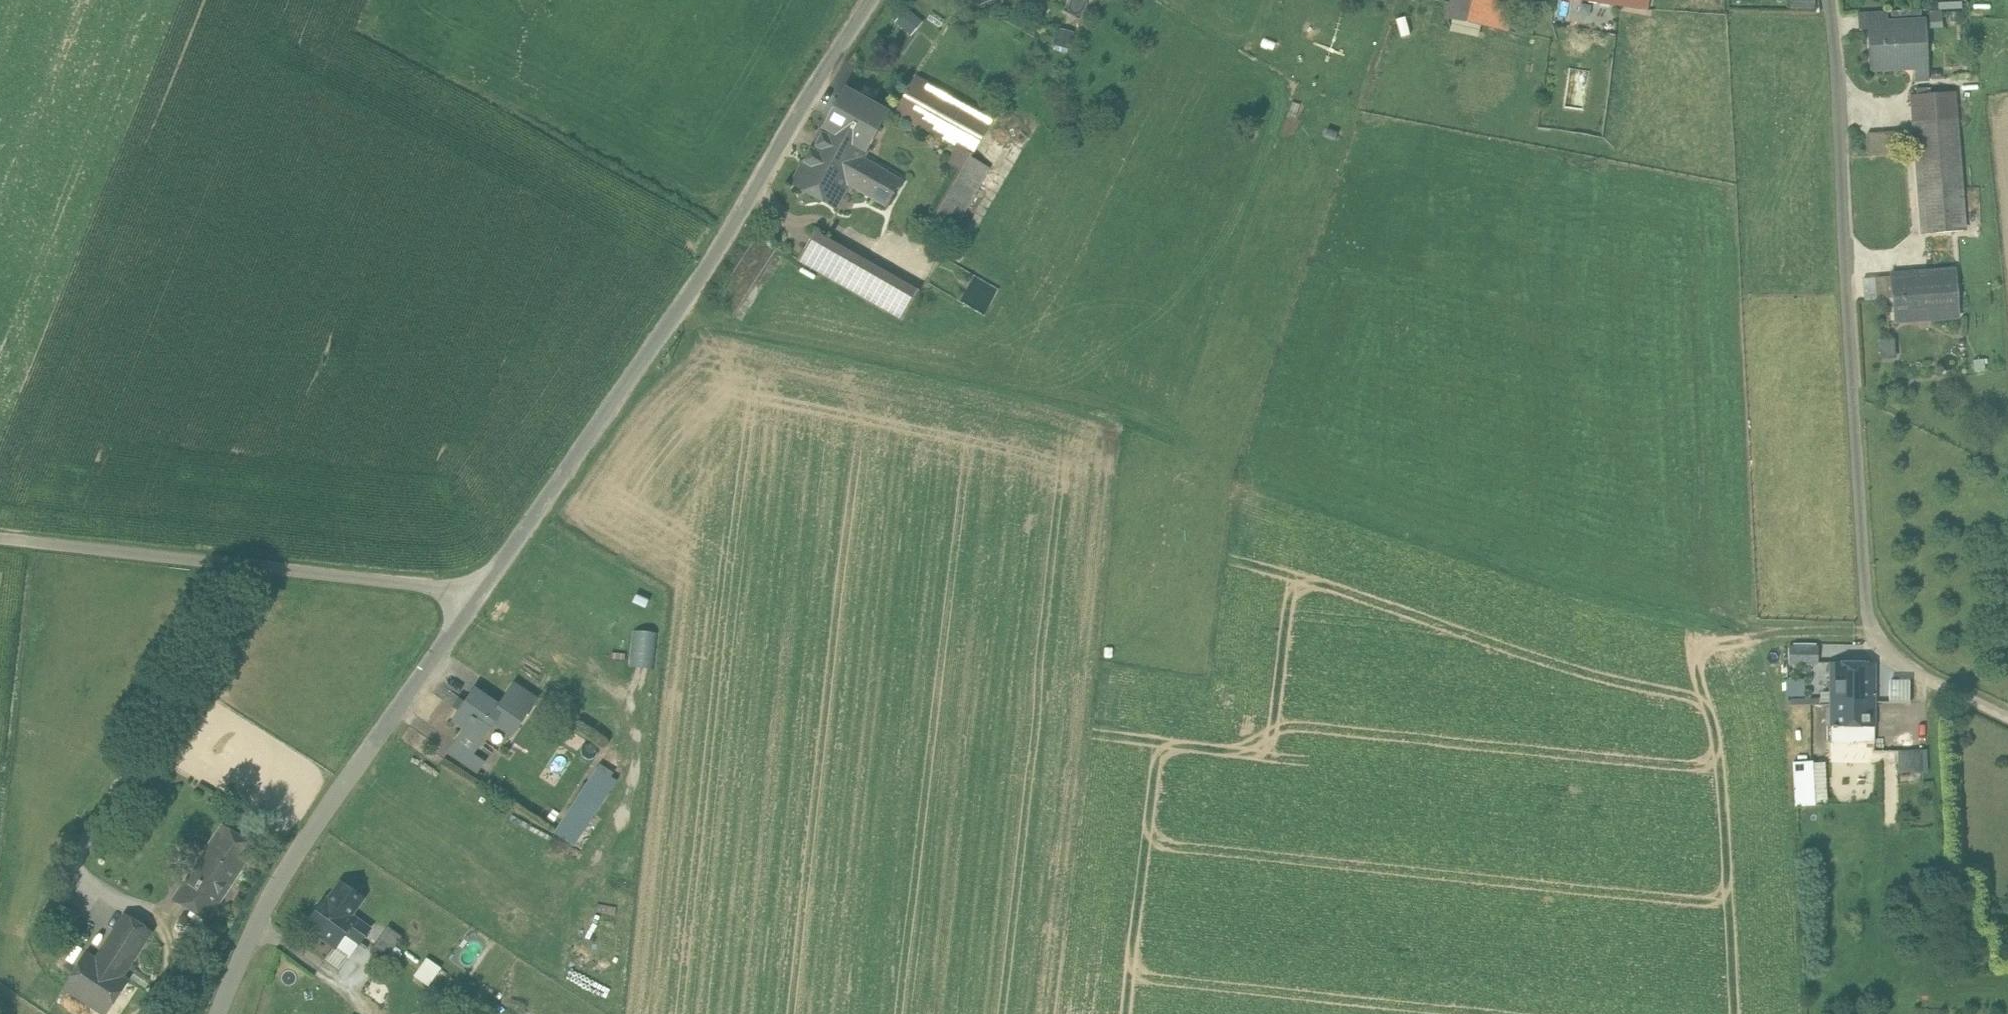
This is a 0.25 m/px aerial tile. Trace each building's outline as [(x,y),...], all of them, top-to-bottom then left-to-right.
[(1451,2),(1447,17),(1478,24),(1484,4),(1484,0),(1452,0),(1451,2)] [(1648,9),(1649,0),(1588,0),(1648,9)] [(1489,5),(1484,4),(1478,24),(1484,25),(1489,5)] [(1931,25),(1942,26),(1942,9),(1931,9),(1931,25)] [(1925,24),(1889,26),(1888,11),(1860,12),(1861,28),(1869,28),(1871,66),(1915,64),(1916,79),(1928,78),(1925,24)] [(991,121),(914,79),(896,112),(935,134),(891,211),(947,242),(989,167),(971,157),(991,121)] [(886,114),(844,90),(824,126),(866,150),(886,114)] [(1954,92),(1916,95),(1926,233),(1964,231),(1954,92)] [(824,126),(793,183),(835,206),(847,184),(862,158),(866,150),(824,126)] [(902,180),(862,158),(847,184),(887,206),(902,180)] [(832,243),(814,232),(798,260),(816,270),(832,243)] [(919,292),(832,243),(816,270),(903,320),(919,292)] [(1955,268),(1892,273),(1892,277),(1894,298),(1896,322),(1959,318),(1955,268)] [(1894,298),(1892,277),(1876,277),(1877,299),(1894,298)] [(1895,339),(1880,340),(1881,359),(1896,359),(1895,339)] [(1817,647),(1789,647),(1789,664),(1814,664),(1817,664),(1817,662),(1817,647)] [(1831,702),(1831,662),(1817,662),(1817,664),(1814,664),(1814,702),(1831,702)] [(1874,662),(1831,662),(1831,702),(1874,701),(1874,662)] [(1891,676),(1891,699),(1910,699),(1910,677),(1891,676)] [(498,706),(473,689),(452,720),(465,728),(456,740),(475,753),(496,722),(514,735),(537,701),(512,685),(498,706)] [(1874,701),(1831,702),(1831,742),(1875,742),(1874,701)] [(475,753),(456,740),(449,751),(467,764),(475,753)] [(1922,749),(1898,751),(1899,773),(1923,771),(1922,749)] [(1811,763),(1795,764),(1797,804),(1813,803),(1811,763)] [(599,770),(555,833),(574,846),(617,780),(599,770)] [(223,824),(174,899),(207,921),(257,846),(223,824)] [(353,920),(326,900),(308,924),(324,936),(323,938),(335,947),(346,932),(359,942),(369,929),(355,918),(353,920)] [(96,960),(87,954),(65,988),(105,1013),(106,1013),(127,981),(122,977),(151,932),(125,915),(96,960)] [(388,928),(371,951),(384,960),(401,937),(388,928)] [(414,975),(429,984),(441,965),(426,956),(414,975)]
